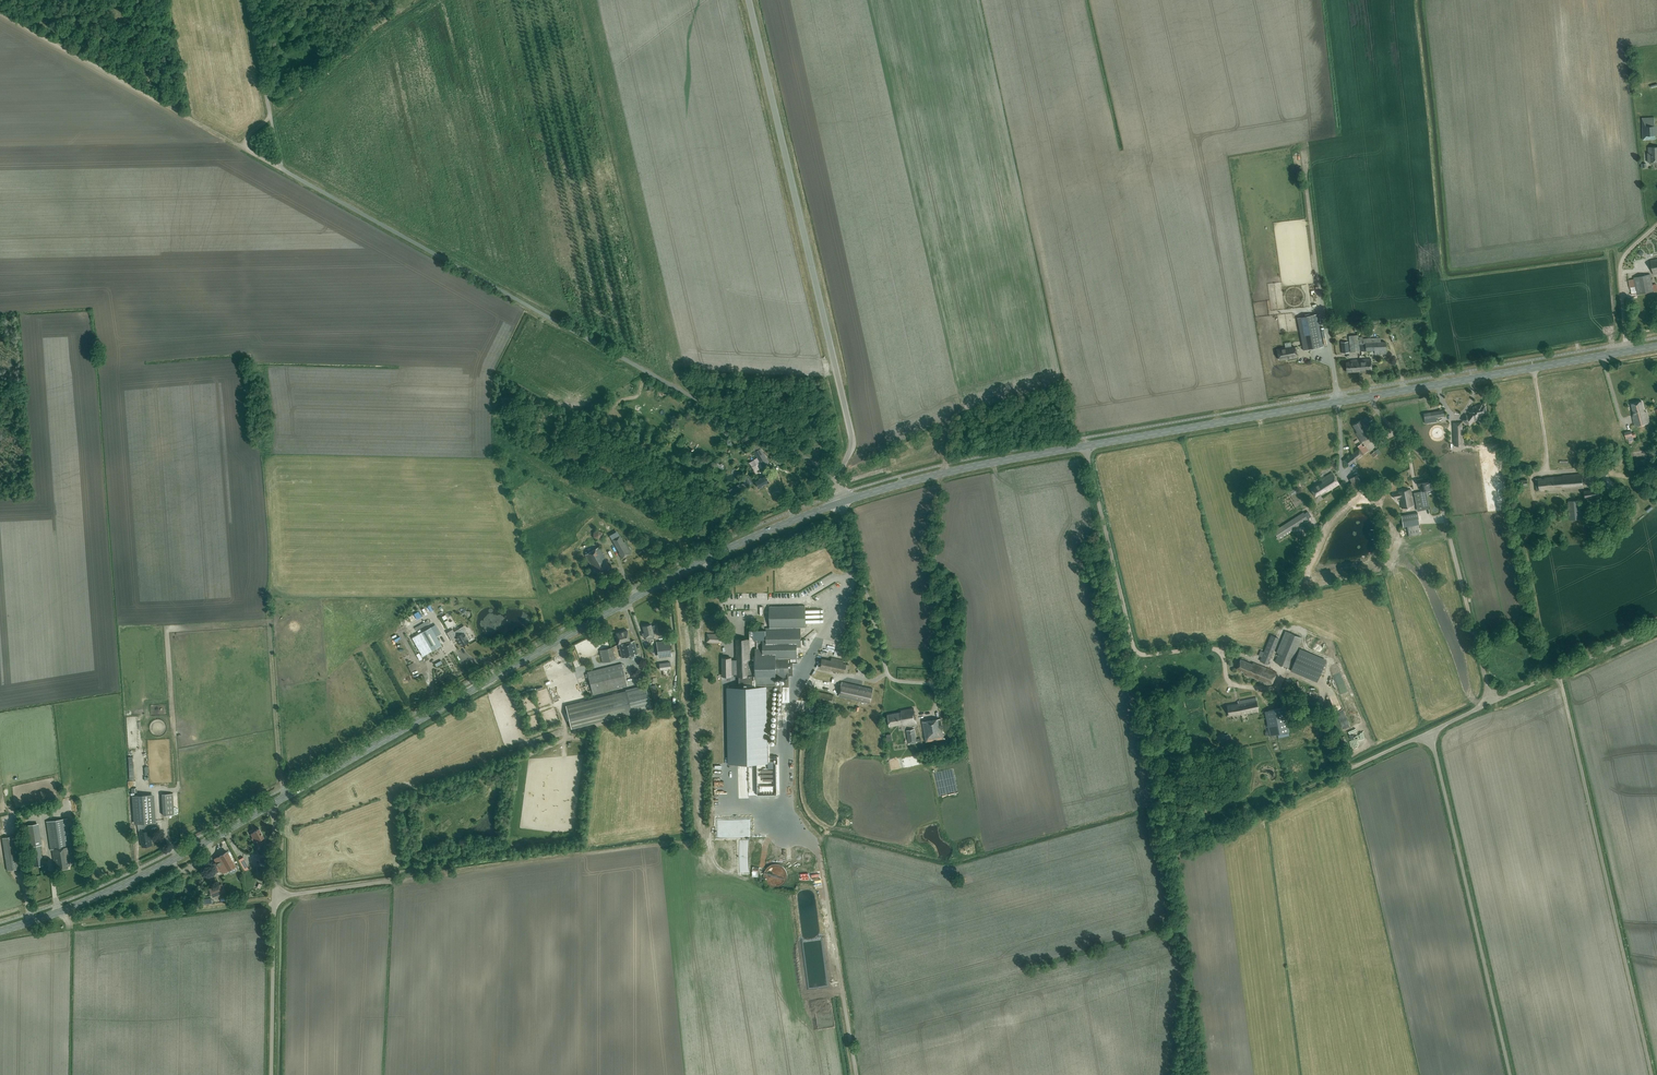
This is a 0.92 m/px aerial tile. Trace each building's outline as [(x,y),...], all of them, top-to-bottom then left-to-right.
[(1654,117),(1642,118),(1643,140),(1655,139),(1655,135),(1656,135),(1656,126),(1655,126),(1654,117)] [(1648,147),(1648,153),(1648,162),(1656,162),(1656,147),(1648,147)] [(1650,274),(1634,277),(1636,285),(1630,286),(1632,295),(1656,290),(1656,287),(1656,284),(1652,285),(1650,274)] [(1320,347),(1314,315),(1297,318),(1303,350),(1320,347)] [(1358,337),(1358,335),(1349,336),(1350,352),(1370,350),(1370,353),(1374,353),(1374,355),(1386,354),(1385,341),(1380,342),(1380,338),(1362,339),(1362,337),(1358,337)] [(1349,352),(1348,342),(1341,342),(1341,352),(1349,352)] [(1295,347),(1285,349),(1284,348),(1282,348),(1281,349),(1277,350),(1279,360),(1285,359),(1285,358),(1287,358),(1288,359),(1297,357),(1295,347)] [(1346,372),(1360,371),(1359,359),(1352,360),(1353,362),(1346,362),(1346,372)] [(1359,359),(1360,371),(1361,371),(1361,373),(1372,372),(1371,359),(1359,359)] [(1645,412),(1642,401),(1631,404),(1635,416),(1633,417),(1635,426),(1649,423),(1646,412),(1645,412)] [(1481,406),(1481,405),(1476,406),(1476,407),(1475,407),(1474,408),(1473,408),(1470,412),(1471,413),(1469,417),(1466,415),(1463,420),(1469,424),(1472,420),(1473,418),(1474,418),(1476,419),(1478,417),(1477,415),(1481,414),(1486,414),(1485,406),(1481,406)] [(1444,416),(1443,410),(1423,413),(1424,424),(1436,422),(1435,418),(1444,416)] [(1364,425),(1361,420),(1353,425),(1357,432),(1356,433),(1361,442),(1373,435),(1366,424),(1364,425)] [(1378,429),(1372,420),(1369,422),(1374,431),(1378,429)] [(1463,446),(1462,422),(1453,423),(1454,446),(1463,446)] [(635,431),(638,426),(634,423),(630,427),(635,431)] [(1633,442),(1631,430),(1624,432),(1626,440),(1628,439),(1628,443),(1633,442)] [(1352,454),(1357,459),(1368,451),(1364,445),(1363,446),(1361,444),(1357,446),(1359,449),(1352,454)] [(754,452),(764,469),(771,465),(761,448),(754,452)] [(786,457),(778,452),(775,458),(783,463),(786,457)] [(1357,459),(1352,454),(1342,461),(1346,467),(1357,459)] [(1339,484),(1332,473),(1321,480),(1322,481),(1311,489),(1312,490),(1311,491),(1312,493),(1313,493),(1316,497),(1326,491),(1327,492),(1339,484)] [(768,478),(766,474),(755,481),(757,484),(757,485),(758,487),(759,487),(759,488),(763,486),(766,484),(770,482),(770,481),(770,480),(769,478),(768,478)] [(1584,488),(1582,474),(1563,475),(1563,476),(1535,479),(1537,491),(1564,489),(1564,490),(1584,488)] [(1363,485),(1357,475),(1349,479),(1352,483),(1348,485),(1352,492),(1363,485)] [(752,482),(749,476),(742,480),(746,486),(752,482)] [(1429,484),(1427,478),(1417,480),(1418,486),(1421,485),(1422,488),(1421,488),(1423,501),(1427,500),(1424,488),(1425,488),(1424,484),(1429,484)] [(1528,486),(1527,479),(1516,480),(1517,487),(1528,486)] [(1414,506),(1411,489),(1399,492),(1399,493),(1393,494),(1394,498),(1400,497),(1402,508),(1414,506)] [(1600,497),(1599,489),(1584,490),(1584,498),(1600,497)] [(1581,519),(1580,500),(1567,501),(1569,520),(1581,519)] [(1308,520),(1303,512),(1273,531),(1278,539),(1308,520)] [(1419,524),(1418,513),(1401,516),(1403,527),(1407,526),(1408,536),(1419,535),(1418,525),(1419,524)] [(595,535),(599,540),(604,535),(599,531),(595,535)] [(607,561),(599,547),(585,555),(592,567),(595,569),(598,575),(610,568),(606,561),(607,561)] [(736,674),(736,676),(738,676),(745,676),(749,676),(749,675),(756,675),(756,683),(776,683),(776,684),(785,684),(785,678),(787,678),(787,675),(789,675),(793,675),(793,662),(797,662),(797,647),(801,647),(800,628),(806,628),(805,606),(769,607),(769,629),(766,629),(766,630),(753,630),(753,639),(762,639),(763,649),(760,649),(755,649),(755,656),(750,656),(750,658),(755,658),(755,659),(750,659),(749,639),(736,639),(737,655),(735,655),(736,658),(736,660),(732,660),(732,658),(731,657),(721,658),(722,676),(732,676),(732,674),(736,674)] [(652,626),(651,624),(643,626),(645,638),(646,640),(654,638),(654,636),(654,635),(653,633),(656,632),(655,625),(652,626)] [(441,645),(431,627),(422,632),(432,650),(441,645)] [(630,642),(627,630),(615,633),(622,658),(638,654),(634,641),(630,642)] [(695,645),(702,645),(701,630),(694,631),(695,645)] [(807,635),(809,640),(819,636),(817,631),(807,635)] [(1317,681),(1324,664),(1326,661),(1321,659),(1300,650),(1297,649),(1302,638),(1285,631),(1276,652),(1279,653),(1275,662),(1292,669),(1291,670),(1317,681)] [(469,642),(468,640),(471,639),(467,632),(464,634),(463,632),(456,637),(461,646),(469,642)] [(1270,634),(1261,656),(1269,660),(1279,638),(1270,634)] [(835,651),(836,644),(830,643),(830,645),(823,644),(822,650),(835,651)] [(614,652),(613,647),(599,651),(602,663),(620,658),(618,651),(614,652)] [(849,658),(844,657),(844,660),(832,658),(831,660),(822,658),(820,668),(847,674),(849,665),(848,665),(849,658)] [(1252,664),(1240,659),(1236,669),(1247,674),(1246,675),(1271,685),(1277,672),(1253,662),(1252,664)] [(601,668),(607,691),(628,686),(622,663),(601,668)] [(593,695),(607,691),(601,668),(587,672),(593,695)] [(745,676),(738,676),(739,687),(727,687),(728,764),(768,763),(768,744),(767,687),(789,686),(789,675),(787,675),(787,678),(785,678),(785,684),(776,684),(776,683),(756,683),(745,684),(745,676)] [(863,686),(842,682),(839,696),(861,701),(861,700),(870,702),(873,689),(863,686)] [(626,690),(566,705),(571,729),(631,714),(651,709),(645,685),(625,690),(626,690)] [(1258,712),(1256,697),(1238,701),(1238,704),(1227,705),(1229,716),(1234,715),(1242,714),(1242,715),(1258,712)] [(1289,731),(1284,707),(1264,711),(1268,731),(1264,732),(1265,736),(1289,731)] [(916,723),(914,708),(901,710),(902,712),(887,715),(889,726),(904,724),(904,725),(916,723)] [(944,738),(940,718),(922,722),(926,742),(944,738)] [(917,743),(914,729),(907,731),(909,744),(917,743)] [(1223,736),(1223,734),(1215,736),(1217,742),(1224,741),(1224,739),(1228,739),(1227,735),(1223,736)] [(141,760),(148,760),(148,751),(137,751),(137,756),(142,756),(141,760)] [(174,815),(173,793),(164,794),(165,815),(174,815)] [(156,822),(154,794),(132,796),(134,824),(156,822)] [(71,846),(67,818),(47,822),(51,849),(52,849),(56,869),(58,869),(59,869),(68,868),(68,866),(70,866),(69,861),(74,860),(72,846),(71,846)] [(42,845),(39,823),(25,825),(28,847),(32,847),(35,867),(44,865),(40,845),(42,845)] [(264,837),(259,828),(254,831),(254,832),(251,834),(253,837),(252,838),(254,842),(256,841),(258,846),(264,843),(261,838),(264,837)] [(152,845),(149,831),(139,832),(142,847),(152,845)] [(18,869),(13,836),(2,838),(7,871),(18,869)] [(235,866),(227,852),(214,859),(216,862),(212,865),(216,872),(220,870),(222,873),(235,866)] [(772,887),(776,887),(779,887),(782,885),(785,883),(787,880),(787,876),(787,873),(786,869),(783,866),(780,864),(776,864),(772,864),(769,865),(766,868),(764,871),(764,875),(764,879),(766,882),(768,885),(772,887)] [(222,882),(210,887),(213,895),(225,890),(222,882)]
